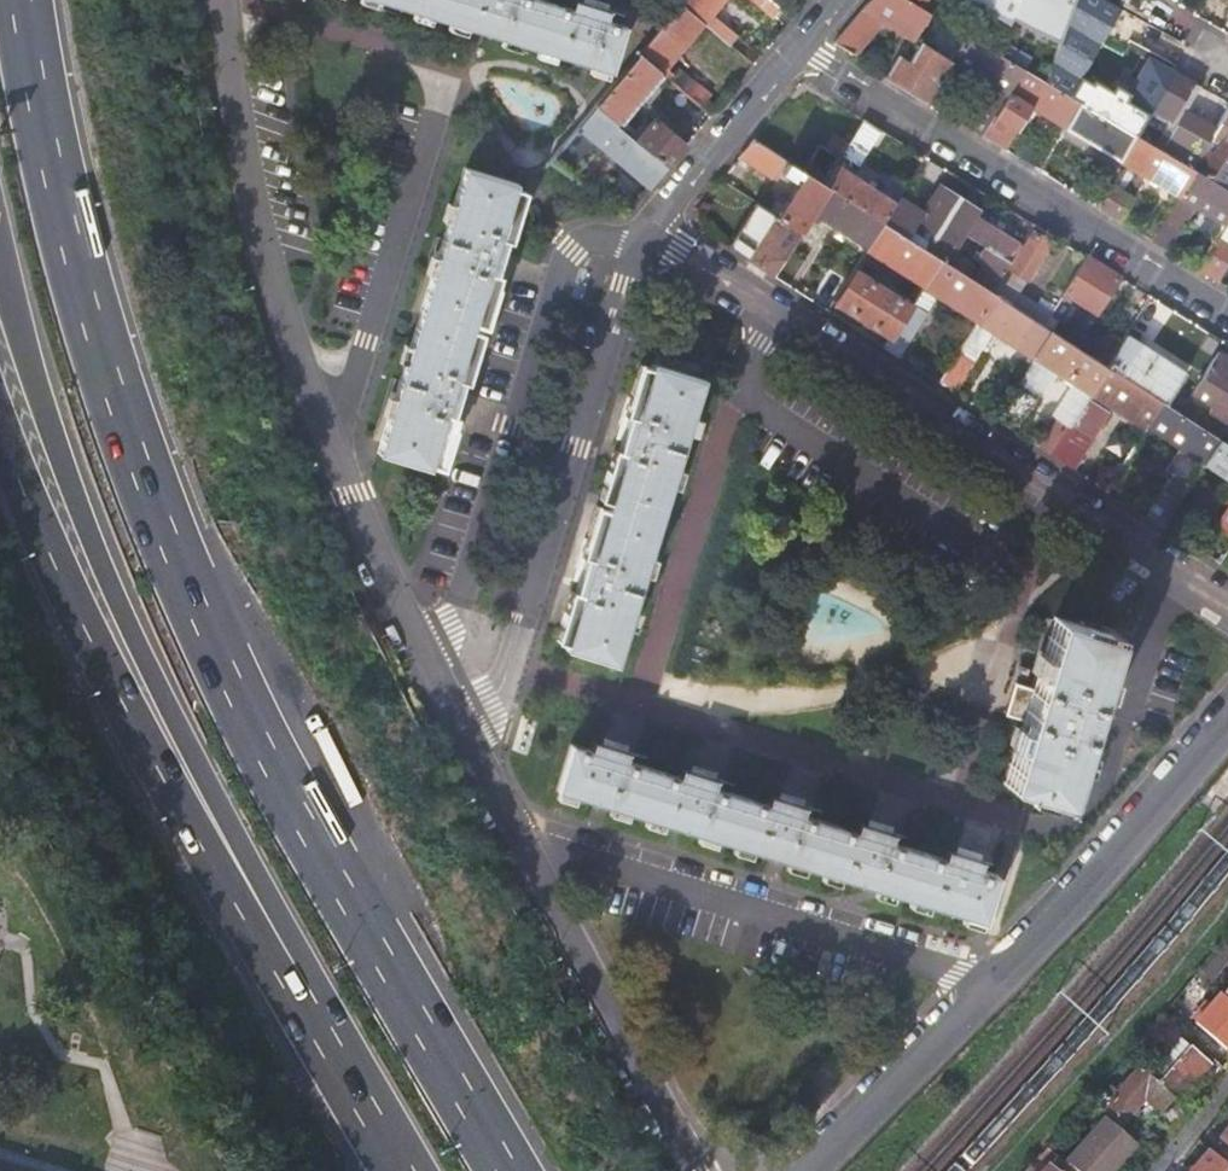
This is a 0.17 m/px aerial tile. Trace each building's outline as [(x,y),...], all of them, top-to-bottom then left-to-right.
[(609,71),(624,24),(604,18),(606,10),(597,6),(598,1),(593,0),(584,0),(583,2),(576,0),(572,0),(569,8),(544,0),(376,0),(609,71)] [(680,4),(703,24),(730,46),(738,37),(711,15),(723,0),(683,0),(680,4)] [(768,0),(751,0),(774,19),(781,11),(768,0)] [(781,11),(786,3),(782,0),(768,0),(781,11)] [(907,0),(870,0),(833,44),(849,54),(869,27),(864,23),(872,14),(920,43),(936,18),(907,0)] [(1059,42),(1073,0),(973,0),(1009,21),(1013,14),(1059,42)] [(1049,84),(1067,95),(1117,6),(1106,0),(1073,0),(1059,42),(1045,82),(1049,84)] [(1118,3),(1147,19),(1157,0),(1119,0),(1118,3)] [(680,4),(637,55),(661,74),(703,24),(680,4)] [(1024,70),(1007,60),(997,53),(966,36),(951,60),(961,67),(998,89),(996,93),(984,86),(962,123),(983,136),(1024,70)] [(1007,60),(1024,70),(1031,58),(1004,41),(997,53),(1007,60)] [(945,70),(951,60),(920,43),(912,56),(909,62),(904,59),(898,55),(885,76),(926,101),(938,80),(945,70)] [(637,55),(594,106),(617,125),(661,74),(637,55)] [(1094,80),(1079,102),(1136,136),(1151,108),(1172,71),(1149,58),(1130,92),(1116,84),(1112,90),(1094,80)] [(961,67),(951,60),(945,70),(955,76),(961,67)] [(1064,127),(1079,102),(1067,95),(1049,84),(1045,82),(1024,70),(983,136),(1005,150),(1031,108),(1064,127)] [(1199,86),(1172,71),(1151,108),(1177,123),(1184,112),(1199,86)] [(938,80),(926,101),(940,110),(953,89),(938,80)] [(710,116),(715,110),(706,102),(710,96),(693,82),(684,94),(703,110),(710,116)] [(1122,162),(1136,136),(1079,102),(1064,127),(1122,162)] [(617,125),(594,106),(548,161),(572,179),(617,125)] [(1216,129),(1201,154),(1192,169),(1203,175),(1227,190),(1227,108),(1216,129)] [(699,116),(705,122),(710,116),(703,110),(699,116)] [(1177,123),(1170,136),(1183,143),(1201,154),(1216,129),(1184,112),(1177,123)] [(881,131),(863,120),(851,138),(840,154),(858,165),(881,131)] [(667,167),(685,147),(653,121),(641,136),(625,123),(620,128),(656,158),(667,167)] [(1116,171),(1122,162),(1064,127),(1059,137),(1116,171)] [(819,145),(801,172),(820,185),(834,164),(840,154),(851,138),(847,134),(843,140),(833,134),(823,148),(819,145)] [(1178,195),(1192,169),(1174,158),(1171,156),(1161,151),(1136,136),(1122,162),(1116,171),(1096,206),(1120,221),(1135,197),(1125,190),(1136,171),(1178,195)] [(1170,136),(1161,151),(1171,156),(1174,158),(1183,143),(1170,136)] [(797,177),(774,215),(798,230),(809,213),(825,188),(820,185),(801,172),(752,141),(737,158),(769,179),(777,167),(782,171),(780,173),(790,179),(793,174),(797,177)] [(897,198),(904,187),(897,183),(887,199),(834,164),(820,185),(825,188),(883,223),(897,198)] [(380,453),(431,470),(436,452),(442,435),(448,414),(454,416),(457,406),(462,407),(466,394),(461,392),(464,383),(464,381),(458,380),(470,343),(480,310),(491,272),(497,274),(500,264),(505,266),(509,252),(504,251),(507,242),(507,240),(501,239),(513,202),(518,185),(466,169),(380,453)] [(1203,175),(1192,169),(1178,195),(1174,200),(1180,204),(1184,198),(1195,205),(1226,224),(1227,221),(1227,190),(1203,175)] [(866,249),(883,223),(825,188),(809,213),(866,249)] [(953,249),(976,211),(938,188),(921,214),(897,198),(883,223),(906,239),(938,259),(944,263),(953,249)] [(1174,200),(1167,213),(1184,223),(1195,205),(1184,198),(1180,204),(1174,200)] [(523,205),(513,202),(501,239),(507,240),(507,242),(512,243),(523,205)] [(774,215),(754,203),(726,247),(770,275),(798,230),(774,215)] [(1167,213),(1151,240),(1168,250),(1184,223),(1167,213)] [(1006,267),(1020,245),(977,218),(966,236),(986,249),(977,262),(988,269),(981,278),(993,286),(1006,267)] [(906,239),(883,223),(866,249),(916,281),(913,288),(918,291),(922,285),(938,259),(906,239)] [(993,286),(989,293),(994,296),(1008,305),(1016,291),(1031,269),(1043,250),(1048,242),(1033,232),(1009,269),(1006,267),(993,286)] [(953,249),(944,263),(957,271),(966,258),(953,249)] [(1052,257),(1043,250),(1031,269),(1040,275),(1052,257)] [(1198,269),(1218,281),(1227,265),(1227,257),(1223,254),(1220,259),(1209,252),(1198,269)] [(1118,277),(1086,257),(1060,298),(1066,302),(1069,297),(1095,313),(1118,277)] [(932,291),(978,321),(994,296),(989,293),(957,271),(944,263),(938,259),(922,285),(932,291)] [(490,313),(505,266),(500,264),(497,274),(491,272),(480,310),(490,313)] [(833,300),(889,337),(910,305),(853,269),(833,300)] [(910,305),(920,311),(932,291),(922,285),(918,291),(910,305)] [(1008,305),(1018,311),(1022,304),(1032,310),(1036,304),(1016,291),(1008,305)] [(939,383),(953,393),(984,345),(989,348),(999,333),(1034,356),(1050,331),(1042,326),(1018,311),(1008,305),(994,296),(978,321),(939,383)] [(1018,311),(1042,326),(1050,313),(1036,304),(1032,310),(1022,304),(1018,311)] [(883,347),(897,356),(924,314),(920,311),(910,305),(889,337),(883,347)] [(1090,357),(1105,367),(1122,340),(1107,330),(1090,357)] [(1050,331),(1034,356),(1090,392),(1106,368),(1105,367),(1090,357),(1050,331)] [(1186,374),(1125,334),(1122,340),(1105,367),(1106,368),(1161,404),(1165,406),(1186,374)] [(480,347),(470,343),(458,380),(464,381),(464,383),(469,385),(480,347)] [(689,355),(671,350),(665,369),(702,380),(708,361),(689,355)] [(1216,352),(1191,393),(1211,406),(1207,411),(1227,424),(1227,359),(1216,352)] [(702,380),(665,369),(652,365),(636,419),(630,418),(627,428),(622,427),(618,440),(622,442),(619,452),(625,454),(592,561),(587,560),(584,570),(579,569),(575,582),(579,584),(576,593),(582,596),(566,650),(618,665),(704,381),(702,380)] [(1090,392),(1145,429),(1161,404),(1106,368),(1090,392)] [(1015,385),(994,419),(1013,431),(1034,397),(1015,385)] [(1144,516),(1161,527),(1201,465),(1217,440),(1178,414),(1165,406),(1161,404),(1145,429),(1177,449),(1164,469),(1171,473),(1161,490),(1174,498),(1168,508),(1155,499),(1144,516)] [(442,435),(436,452),(447,455),(462,407),(457,406),(454,416),(448,414),(442,435)] [(1050,455),(1062,437),(1066,431),(1055,424),(1039,448),(1050,455)] [(1050,455),(1070,468),(1082,450),(1062,437),(1050,455)] [(1201,465),(1227,482),(1227,447),(1217,440),(1201,465)] [(1097,486),(1105,491),(1110,485),(1101,479),(1097,486)] [(1220,520),(1223,528),(1227,531),(1227,507),(1220,520)] [(1098,631),(1054,617),(1032,693),(1021,690),(1016,706),(1027,709),(1005,785),(1066,803),(1088,727),(1099,730),(1104,715),(1093,711),(1115,635),(1113,635),(1114,629),(1100,625),(1098,631)] [(558,792),(980,922),(985,917),(998,875),(980,870),(982,861),(972,858),(973,853),(961,849),(959,854),(948,851),(946,859),(891,843),(894,834),(884,831),(885,825),(872,821),(870,826),(860,823),(857,832),(803,816),(806,807),(796,803),(797,799),(784,795),(782,799),(772,796),(769,806),(715,788),(717,780),(707,776),(708,772),(695,767),(693,772),(683,769),(680,778),(626,761),(629,753),(619,749),(620,745),(607,741),(605,745),(594,742),(592,751),(572,745),(558,792)] [(1197,1022),(1227,1048),(1227,1047),(1227,1000),(1221,994),(1197,1022)] [(1166,1056),(1149,1074),(1174,1097),(1178,1100),(1212,1063),(1193,1047),(1177,1065),(1166,1056)] [(1108,1090),(1115,1096),(1105,1107),(1124,1124),(1146,1099),(1161,1112),(1174,1097),(1149,1074),(1140,1068),(1119,1091),(1112,1085),(1108,1090)] [(1065,1162),(1076,1170),(1113,1170),(1136,1144),(1105,1117),(1065,1162)] [(1065,1162),(1048,1147),(1042,1154),(1051,1163),(1044,1170),(1076,1170),(1065,1162)]
